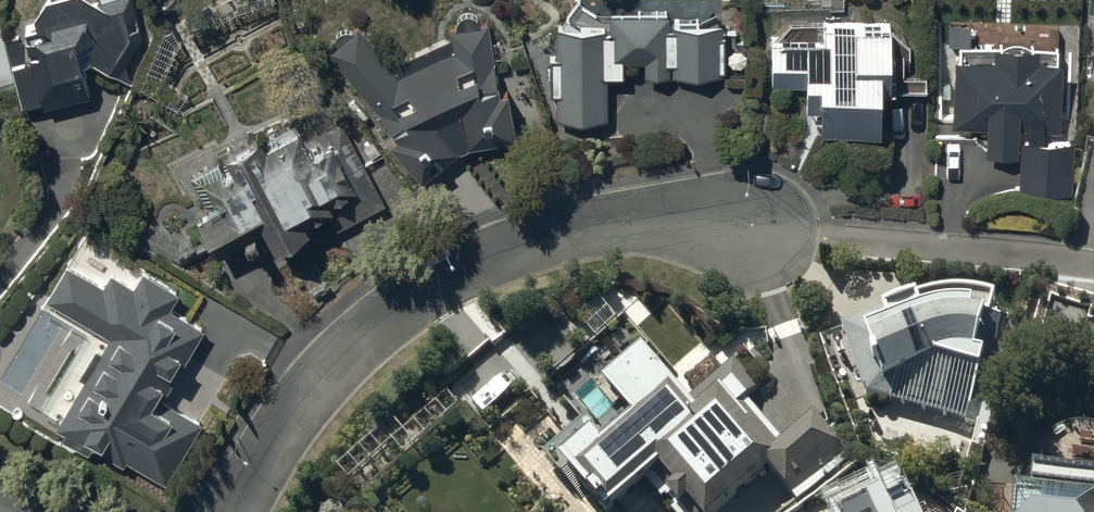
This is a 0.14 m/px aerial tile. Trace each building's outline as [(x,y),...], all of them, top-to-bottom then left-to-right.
[(45,100),(91,91),(84,54),(94,52),(121,71),(143,35),(144,24),(140,24),(139,14),(137,0),(41,0),(38,6),(40,17),(28,18),(33,52),(35,52),(45,100)] [(563,96),(563,120),(613,119),(613,79),(630,79),(630,64),(649,63),(649,78),(726,77),(726,74),(734,74),(733,34),(731,34),(731,17),(678,18),(678,8),(615,9),(615,25),(562,26),(563,58),(556,58),(557,96),(563,96)] [(827,10),(792,10),(780,26),(777,26),(777,30),(775,30),(775,78),(809,77),(810,104),(823,103),(824,129),(885,128),(884,87),(927,86),(926,66),(913,66),(912,34),(897,18),(895,18),(895,15),(884,15),(884,12),(867,12),(867,15),(859,15),(859,16),(827,16),(827,10)] [(490,18),(449,25),(452,35),(392,62),(362,23),(329,48),(396,135),(393,137),(422,175),(440,160),(442,162),(470,140),(520,131),(510,83),(502,85),(490,18)] [(14,84),(0,22),(0,88),(14,84)] [(995,47),(955,47),(952,120),(987,120),(987,153),(1021,153),(1021,192),(1073,192),(1073,135),(1066,135),(1066,126),(1060,126),(1060,49),(1038,50),(1038,35),(995,35),(995,47)] [(202,209),(220,247),(269,223),(275,237),(314,218),(310,211),(326,203),(337,225),(386,201),(344,115),(310,132),(304,119),(300,120),(298,116),(268,131),(264,123),(255,128),(252,122),(229,134),(232,141),(227,143),(235,159),(227,163),(223,155),(193,170),(206,197),(210,195),(214,203),(202,209)] [(188,295),(146,271),(136,288),(114,275),(106,289),(72,269),(56,297),(120,335),(66,426),(167,486),(204,424),(165,401),(209,327),(180,309),(188,295)] [(891,307),(846,323),(868,391),(978,424),(988,394),(993,396),(1009,348),(1002,345),(1004,340),(1011,342),(1016,328),(1011,326),(1014,316),(996,309),(1001,293),(999,293),(998,292),(996,292),(995,291),(993,291),(992,291),(990,290),(989,290),(987,290),(986,289),(984,289),(983,289),(981,288),(979,288),(978,288),(976,288),(975,288),(973,288),(972,287),(970,287),(969,287),(967,287),(966,287),(964,287),(963,287),(961,287),(959,287),(958,287),(956,287),(955,287),(953,287),(952,288),(950,288),(949,288),(947,288),(946,288),(944,288),(943,289),(941,289),(939,289),(938,290),(937,290),(935,290),(933,291),(932,291),(930,291),(929,292),(928,292),(926,293),(925,293),(924,292),(890,304),(891,307)] [(597,492),(608,505),(607,506),(612,511),(616,511),(649,486),(668,507),(676,500),(685,511),(684,511),(728,511),(773,472),(798,500),(851,453),(820,419),(789,446),(750,404),(763,393),(738,365),(696,403),(649,350),(609,386),(638,418),(623,431),(613,420),(604,428),(595,418),(549,459),(562,473),(570,466),(595,493),(597,492)] [(1033,459),(1032,471),(1007,469),(1004,511),(1093,511),(1093,465),(1033,459)] [(935,504),(925,508),(919,494),(911,497),(908,490),(894,495),(890,486),(880,490),(879,487),(874,489),(872,482),(838,496),(842,509),(845,507),(847,511),(947,511),(935,504)]
